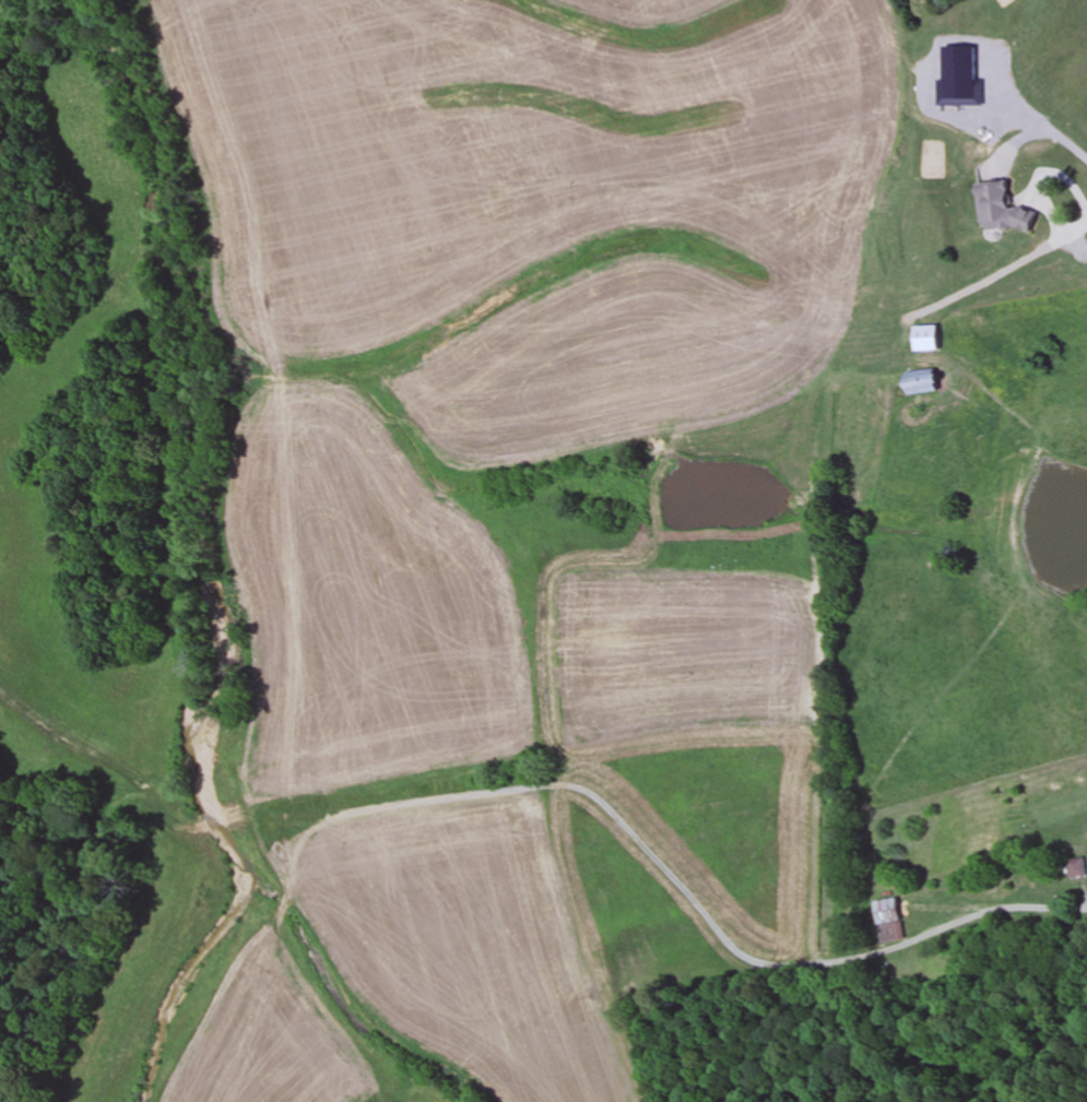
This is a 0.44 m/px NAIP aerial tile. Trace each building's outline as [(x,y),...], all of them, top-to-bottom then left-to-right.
[(940,326),(915,326),(915,350),(940,350),(940,326)] [(908,392),(940,392),(940,371),(908,371),(908,392)] [(1068,878),(1084,877),(1084,859),(1067,860),(1068,878)] [(881,943),(903,939),(897,898),(874,901),(881,943)]
